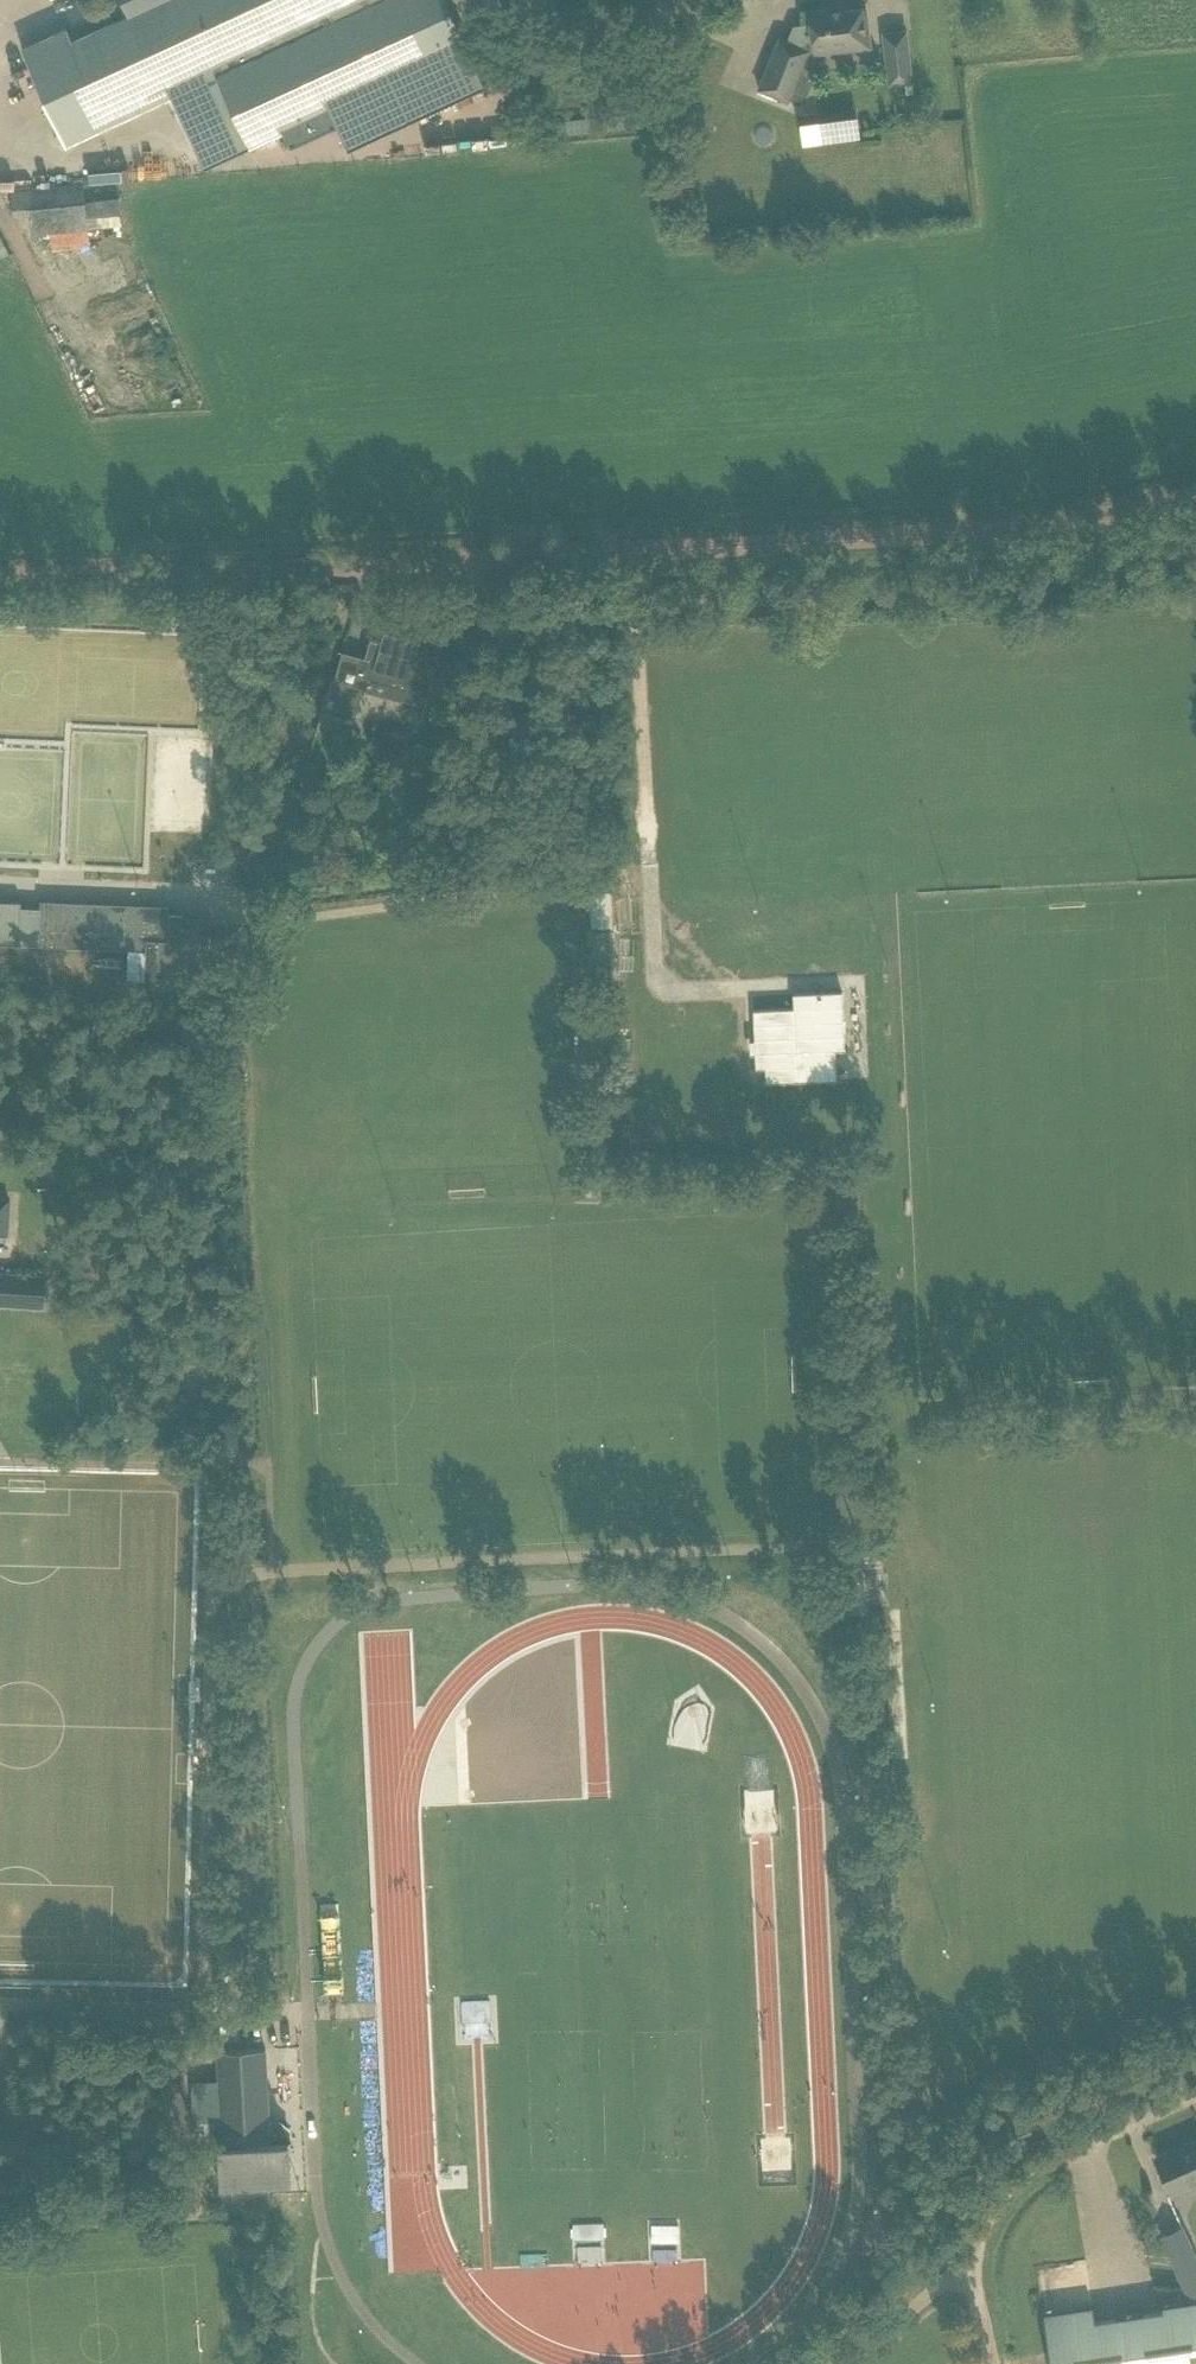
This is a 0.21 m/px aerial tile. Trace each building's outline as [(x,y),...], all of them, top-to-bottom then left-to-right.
[(22,49),(26,57),(67,145),(218,76),(243,131),(234,135),(240,147),(249,143),(250,146),(283,131),(291,147),(338,125),(349,149),(486,85),(447,0),(122,0),(129,15),(73,41),(67,28),(22,49)] [(543,0),(511,0),(518,14),(543,2),(543,0)] [(759,89),(788,101),(808,51),(813,51),(814,54),(847,50),(847,46),(870,43),(866,8),(843,10),(843,6),(809,10),(811,25),(795,27),(788,42),(779,39),(759,89)] [(883,33),(889,85),(912,82),(907,30),(883,33)] [(805,141),(864,139),(863,115),(804,118),(805,141)] [(88,235),(85,202),(84,184),(12,191),(14,219),(32,218),(34,236),(88,235)] [(403,700),(426,706),(445,637),(422,631),(419,641),(384,632),(381,642),(370,639),(360,676),(389,684),(392,674),(409,678),(403,700)] [(323,710),(354,720),(364,688),(332,678),(323,710)] [(318,830),(316,841),(338,845),(340,834),(318,830)] [(591,892),(592,927),(614,926),(612,891),(591,892)] [(210,917),(184,916),(182,913),(174,912),(170,906),(41,901),(42,908),(40,908),(38,946),(146,950),(146,987),(208,988),(210,926),(210,917)] [(21,902),(0,902),(0,944),(19,945),(21,902)] [(101,956),(101,966),(119,967),(119,957),(101,956)] [(756,1012),(759,1074),(769,1073),(769,1083),(836,1079),(834,1051),(843,1050),(840,993),(783,996),(784,1011),(756,1012)] [(6,1234),(8,1199),(0,1198),(0,1233),(6,1234)] [(41,1307),(44,1275),(0,1273),(0,1304),(41,1307)] [(219,2080),(193,2082),(195,2122),(221,2120),(223,2145),(218,2145),(220,2188),(291,2184),(289,2141),(288,2142),(288,2130),(279,2122),(269,2123),(265,2049),(218,2051),(219,2080)] [(1156,2158),(1172,2194),(1195,2183),(1195,2140),(1156,2158)] [(1188,2296),(1195,2293),(1195,2256),(1182,2226),(1161,2236),(1188,2296)] [(1095,2321),(1093,2306),(1043,2314),(1051,2363),(1195,2363),(1195,2300),(1162,2306),(1163,2310),(1095,2321)]
